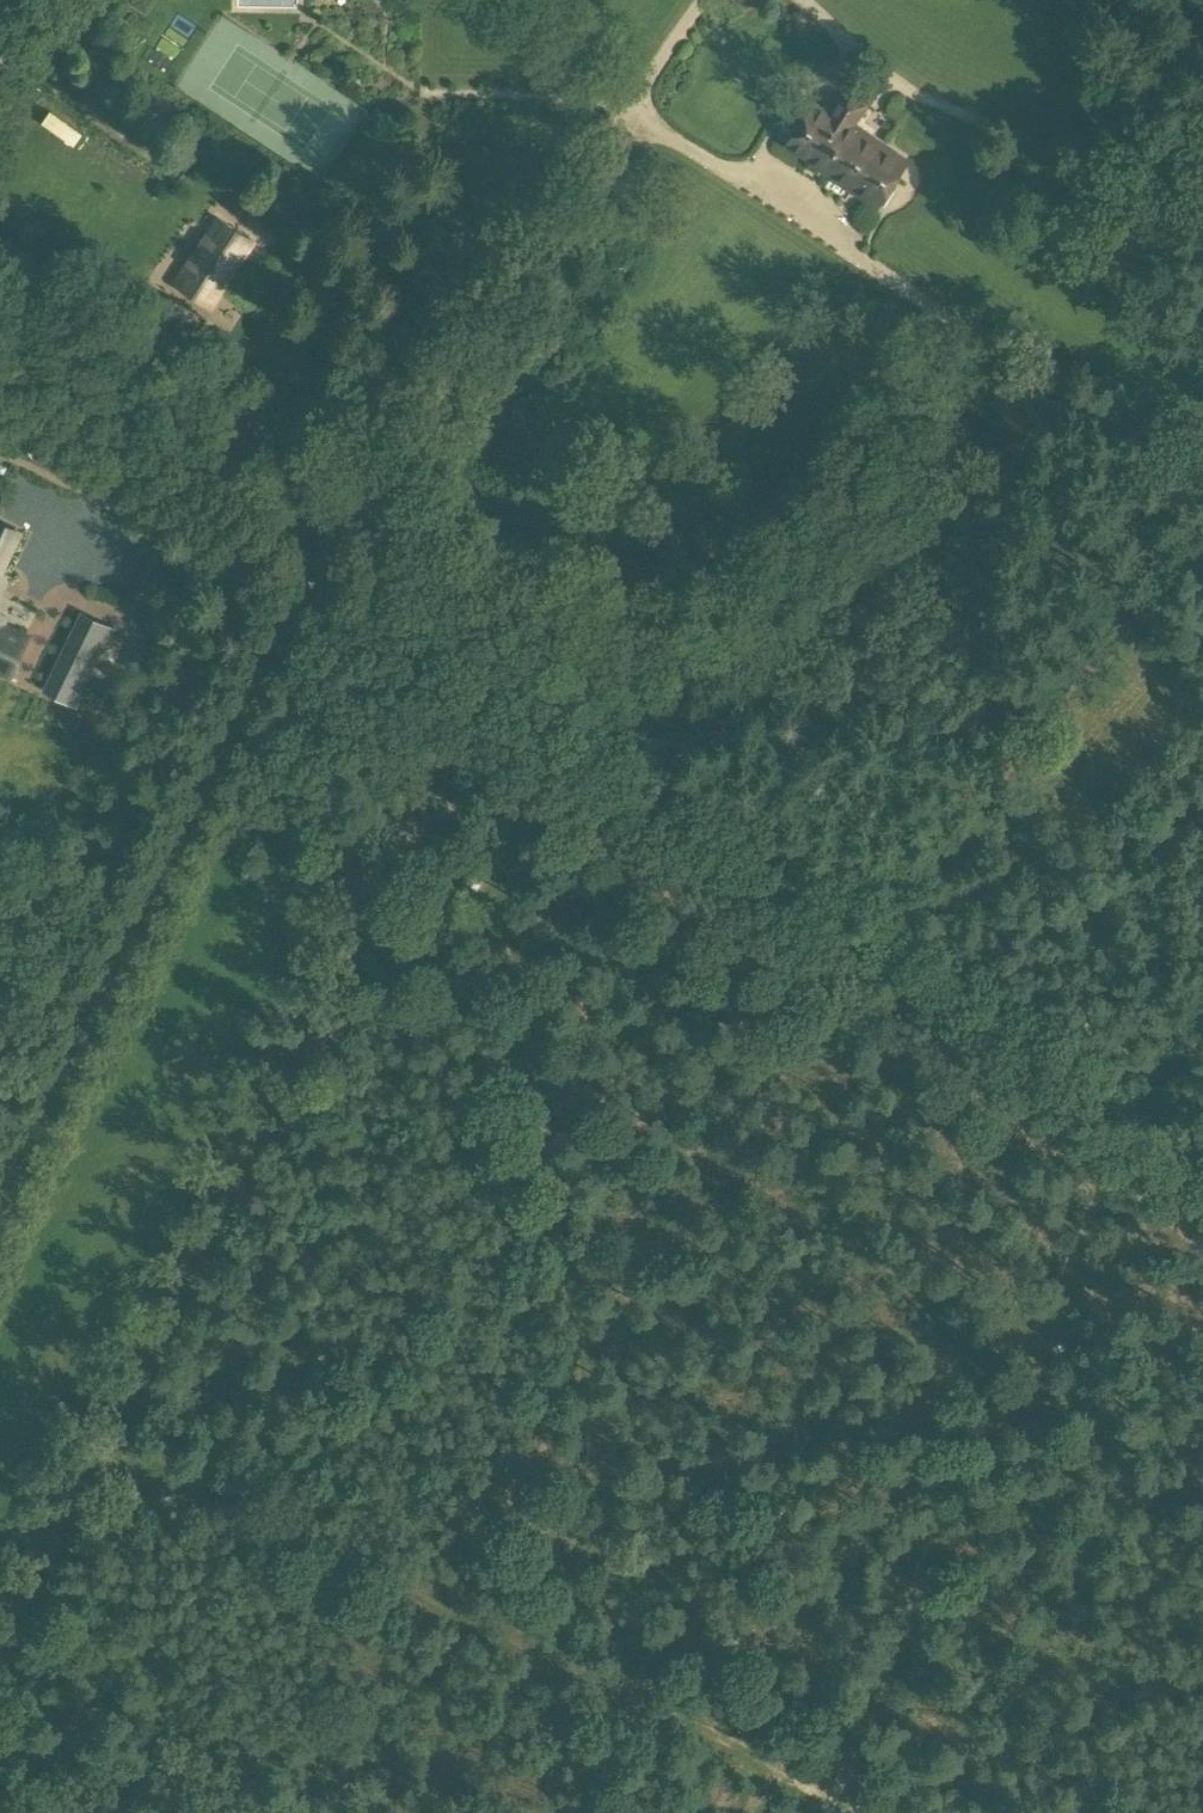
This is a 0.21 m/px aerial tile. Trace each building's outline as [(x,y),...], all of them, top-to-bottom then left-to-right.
[(811,161),(813,162),(878,205),(882,200),(886,203),(896,188),(892,185),(909,160),(856,125),(870,105),(847,90),(833,111),(828,107),(823,107),(815,102),(788,143),(813,159),(811,161)] [(262,238),(233,219),(186,290),(215,309),(262,238)] [(0,572),(18,535),(0,527),(0,572)] [(85,616),(47,693),(74,706),(111,629),(85,616)] [(13,632),(0,625),(0,666),(8,669),(24,636),(13,632)]
